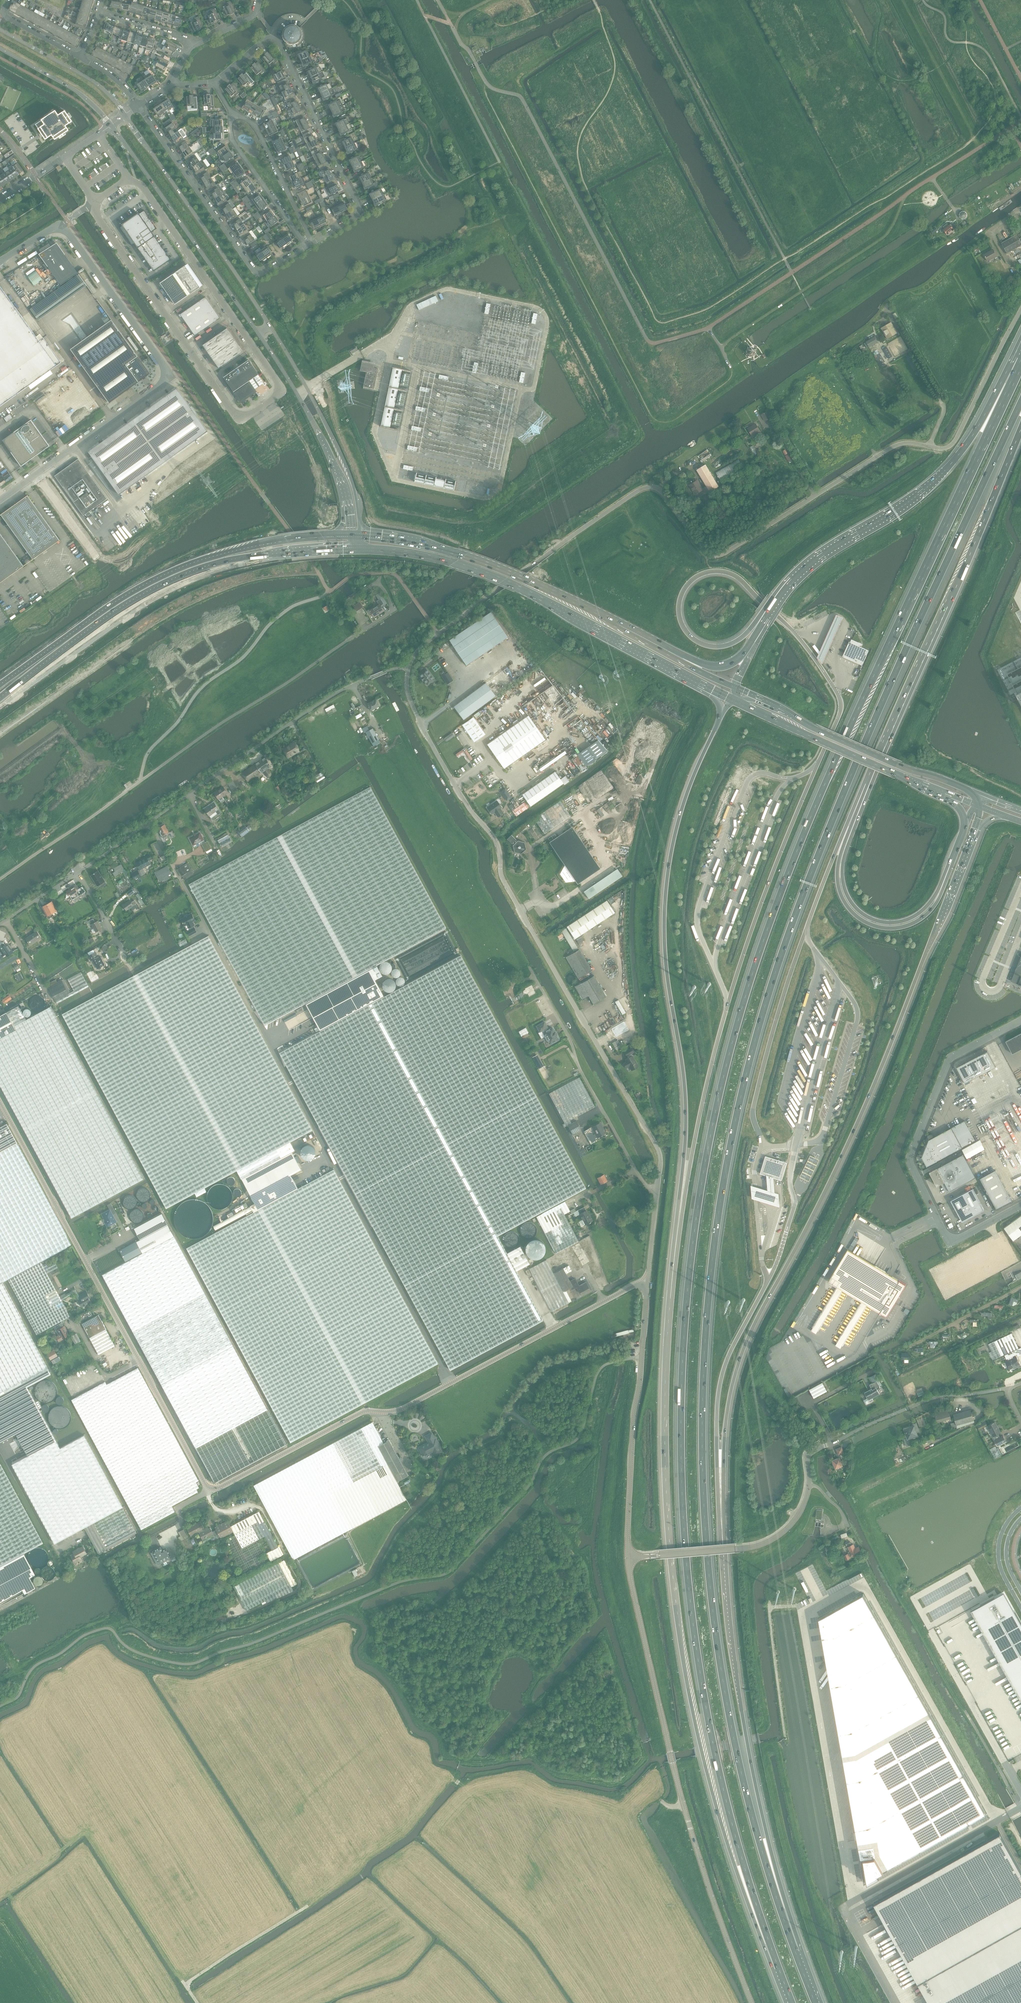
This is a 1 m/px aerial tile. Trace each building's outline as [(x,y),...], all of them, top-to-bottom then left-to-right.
[(14,14),(20,4),(21,1),(20,0),(18,3),(15,2),(13,5),(11,5),(9,10),(15,13),(14,14)] [(122,4),(123,0),(120,0),(119,2),(112,1),(110,8),(120,9),(122,4)] [(129,12),(132,2),(130,1),(129,4),(122,4),(120,9),(119,10),(129,12)] [(236,11),(231,1),(225,3),(225,4),(226,3),(227,5),(223,7),(225,11),(223,12),(222,12),(225,17),(225,16),(227,15),(227,16),(230,14),(230,15),(234,13),(233,13),(236,11)] [(135,14),(138,4),(132,2),(129,12),(129,13),(135,14)] [(91,12),(92,6),(82,3),(80,8),(91,12)] [(19,16),(24,7),(20,4),(14,14),(19,16)] [(142,15),(145,6),(138,4),(135,14),(135,15),(142,15)] [(148,17),(151,8),(145,6),(142,15),(141,17),(148,17)] [(24,19),(29,9),(24,7),(19,16),(19,17),(20,16),(24,18),(24,19)] [(89,17),(91,12),(80,8),(79,14),(89,17)] [(154,19),(157,10),(151,8),(148,17),(148,18),(154,19)] [(220,19),(215,8),(209,11),(209,12),(210,11),(210,13),(207,15),(209,19),(207,20),(206,20),(208,25),(209,25),(208,24),(211,23),(211,24),(214,22),(214,23),(218,21),(217,21),(220,19)] [(29,22),(34,12),(29,9),(24,19),(29,22)] [(161,21),(163,12),(157,10),(154,19),(154,20),(161,21)] [(33,24),(39,15),(34,12),(29,22),(29,21),(34,24),(33,24)] [(167,23),(170,14),(163,12),(161,21),(160,22),(167,23)] [(180,27),(183,15),(177,13),(176,15),(173,25),(173,26),(180,27)] [(87,22),(89,17),(79,14),(77,19),(87,22)] [(173,25),(176,15),(170,14),(167,23),(167,24),(173,25)] [(38,27),(43,17),(39,15),(33,24),(38,27)] [(204,27),(199,16),(193,19),(194,21),(191,23),(192,27),(192,28),(191,28),(191,29),(192,30),(193,31),(194,31),(195,31),(197,30),(198,31),(201,29),(204,27)] [(43,29),(48,20),(43,17),(38,27),(39,26),(43,29)] [(86,27),(87,22),(77,19),(75,24),(86,27)] [(48,32),(53,22),(48,20),(43,29),(48,32)] [(52,35),(58,25),(53,22),(48,32),(53,34),(52,34),(52,35)] [(113,33),(114,27),(105,23),(103,30),(110,33),(109,37),(112,37),(113,33)] [(57,37),(62,28),(58,25),(52,35),(57,37)] [(304,37),(304,35),(304,33),(304,32),(303,30),(302,28),(301,26),(299,28),(298,27),(296,26),(294,25),(293,25),(291,25),(289,26),(287,26),(286,27),(285,28),(283,30),(283,32),(282,33),(282,35),(282,37),(283,39),(283,40),(284,41),(286,43),(287,43),(288,44),(290,45),(292,45),(293,47),(294,47),(296,46),(295,44),(296,44),(297,46),(299,45),(301,44),(302,42),(303,40),(304,37)] [(121,41),(121,40),(123,30),(115,26),(114,27),(113,33),(119,36),(118,40),(121,41)] [(62,40),(67,30),(62,28),(57,37),(58,37),(62,39),(62,40)] [(127,42),(130,32),(124,29),(123,30),(121,40),(127,42)] [(67,42),(72,33),(67,30),(62,40),(67,42)] [(133,44),(136,34),(130,31),(130,32),(127,42),(133,44)] [(71,45),(77,35),(72,33),(67,42),(72,44),(71,45)] [(140,45),(142,36),(136,33),(136,34),(133,44),(140,45)] [(79,42),(82,38),(77,35),(71,45),(78,48),(80,43),(79,42)] [(146,47),(149,38),(143,35),(142,36),(140,45),(146,47)] [(153,49),(155,40),(149,37),(149,38),(146,47),(145,50),(152,52),(153,49)] [(176,49),(177,46),(167,40),(164,46),(166,47),(164,50),(168,53),(168,54),(167,54),(172,57),(172,56),(171,56),(172,55),(174,52),(175,53),(177,49),(176,49)] [(97,58),(102,49),(97,46),(95,50),(93,50),(91,55),(97,58)] [(102,61),(107,51),(102,49),(97,58),(97,59),(97,58),(102,60),(101,61),(102,61)] [(310,56),(308,50),(303,53),(302,51),(296,54),(298,58),(299,57),(301,60),(310,56)] [(106,64),(111,54),(107,51),(102,61),(106,64)] [(278,60),(270,51),(268,53),(267,52),(264,54),(265,55),(263,57),(263,58),(262,59),(262,58),(261,58),(265,62),(266,61),(269,65),(272,62),(273,63),(273,64),(278,60)] [(111,66),(116,57),(111,54),(106,64),(107,64),(107,63),(111,65),(111,66)] [(168,64),(167,64),(170,59),(165,56),(163,58),(158,56),(155,61),(156,61),(158,62),(156,65),(164,70),(166,67),(166,68),(168,64)] [(308,63),(313,61),(310,56),(301,60),(302,63),(301,64),(303,67),(309,64),(308,63)] [(116,69),(121,59),(116,57),(111,66),(116,69)] [(121,71),(126,62),(121,59),(116,69),(116,68),(121,71),(120,71),(121,71)] [(265,70),(258,61),(255,63),(252,65),(252,66),(250,68),(256,75),(260,73),(261,74),(260,74),(261,75),(265,70)] [(125,74),(130,64),(126,62),(121,71),(125,74)] [(131,76),(136,67),(130,64),(125,74),(126,74),(126,73),(131,76)] [(311,77),(322,72),(320,66),(313,69),(312,68),(307,71),(308,75),(310,74),(311,77)] [(283,78),(285,77),(283,73),(284,73),(283,70),(273,75),(277,83),(284,80),(283,78)] [(253,81),(245,72),(243,74),(242,73),(239,76),(240,77),(238,79),(237,80),(236,80),(240,84),(240,83),(241,82),(244,86),(247,83),(248,85),(253,81)] [(318,80),(325,77),(322,72),(311,77),(312,80),(311,80),(313,84),(319,81),(318,80)] [(156,81),(152,75),(152,76),(150,73),(146,76),(148,78),(145,80),(149,86),(151,84),(152,85),(155,83),(155,82),(156,81)] [(290,88),(287,82),(288,82),(287,79),(284,80),(277,83),(282,92),(290,88)] [(149,86),(145,80),(143,82),(142,80),(138,83),(139,84),(138,85),(142,90),(143,90),(144,91),(147,89),(146,87),(149,86)] [(240,92),(233,83),(230,85),(230,84),(227,87),(225,89),(231,97),(235,94),(236,95),(235,96),(236,96),(240,92)] [(321,94),(332,88),(330,83),(323,86),(323,85),(317,88),(319,92),(320,91),(321,94)] [(291,95),(293,94),(291,90),(292,90),(291,87),(290,88),(282,92),(286,100),(292,97),(291,95)] [(328,97),(335,94),(332,88),(321,94),(323,97),(321,97),(323,101),(329,98),(328,97)] [(214,107),(213,95),(210,95),(210,94),(206,94),(206,95),(203,95),(204,105),(208,105),(208,107),(214,107)] [(200,104),(200,100),(197,100),(196,96),(193,96),(193,95),(189,96),(189,97),(186,97),(186,98),(185,98),(184,99),(185,100),(185,101),(186,102),(187,102),(187,106),(191,106),(191,108),(197,108),(197,104),(200,104)] [(298,105),(295,99),(296,99),(295,96),(292,97),(286,100),(290,109),(298,105)] [(172,106),(168,100),(167,101),(166,100),(163,102),(164,103),(161,105),(165,110),(167,113),(172,121),(176,119),(173,114),(172,115),(169,110),(172,108),(171,106),(172,106)] [(248,111),(253,103),(247,100),(246,101),(244,100),(239,104),(243,106),(242,108),(244,109),(248,111)] [(332,111),(343,105),(340,100),(334,103),(333,102),(327,105),(329,108),(330,108),(332,111)] [(253,115),(258,107),(253,103),(248,111),(253,115)] [(299,112),(301,111),(299,107),(300,107),(299,104),(298,105),(290,109),(294,117),(300,114),(299,112)] [(167,113),(165,110),(161,105),(159,106),(158,105),(155,107),(155,108),(154,109),(158,115),(160,118),(164,115),(167,113)] [(259,118),(264,111),(265,112),(267,109),(261,105),(258,107),(253,115),(259,118)] [(339,114),(345,110),(343,105),(332,111),(333,113),(332,114),(333,118),(339,115),(339,114)] [(55,111),(35,125),(46,139),(52,135),(55,139),(55,140),(69,130),(68,130),(66,126),(72,122),(65,111),(58,116),(55,111)] [(307,122),(303,116),(305,116),(303,113),(300,114),(294,117),(298,126),(307,122)] [(339,129),(350,124),(347,118),(340,121),(340,120),(334,123),(336,127),(337,126),(339,129)] [(275,126),(272,119),(263,124),(266,130),(275,126)] [(308,129),(310,128),(308,124),(309,124),(308,121),(307,122),(298,126),(302,135),(309,131),(308,129)] [(178,131),(172,123),(164,129),(166,131),(167,130),(170,136),(178,131)] [(346,132),(352,129),(350,124),(339,129),(340,132),(339,132),(340,136),(346,133),(346,132)] [(278,132),(275,126),(266,130),(269,136),(278,132)] [(183,138),(187,136),(181,128),(178,131),(170,136),(169,136),(171,139),(172,138),(174,142),(176,140),(178,142),(183,138)] [(315,139),(312,134),(313,133),(312,130),(309,131),(302,135),(307,143),(315,139)] [(223,140),(223,133),(223,132),(213,132),(214,140),(223,140)] [(283,143),(280,137),(272,141),(275,147),(283,143)] [(189,146),(183,138),(178,142),(175,144),(177,147),(178,146),(181,151),(189,146)] [(355,143),(352,138),(347,140),(347,139),(341,142),(343,145),(344,145),(345,147),(355,143)] [(316,146),(318,145),(316,142),(317,141),(316,139),(315,139),(307,143),(311,152),(317,149),(316,146)] [(286,149),(283,143),(275,147),(278,154),(286,149)] [(352,151),(357,148),(355,143),(345,147),(347,150),(345,151),(347,155),(353,152),(352,151)] [(194,154),(189,146),(181,151),(180,152),(182,154),(183,154),(185,157),(187,156),(189,158),(194,154)] [(230,151),(226,146),(218,151),(222,157),(230,151)] [(323,156),(320,151),(321,150),(320,147),(317,149),(311,152),(315,160),(323,156)] [(234,157),(230,151),(222,157),(226,162),(234,157)] [(200,162),(194,154),(189,158),(186,160),(188,162),(189,162),(192,167),(200,162)] [(292,161),(289,155),(280,159),(283,165),(292,161)] [(324,163),(326,162),(324,159),(325,158),(324,156),(323,156),(315,160),(319,169),(325,166),(324,163)] [(362,161),(359,156),(354,158),(354,157),(348,160),(350,164),(351,163),(352,166),(362,161)] [(208,168),(207,167),(210,165),(206,159),(203,161),(202,160),(200,162),(192,167),(191,168),(193,170),(194,169),(196,173),(198,171),(199,173),(205,169),(208,168)] [(19,175),(23,171),(15,160),(10,163),(13,165),(12,166),(13,167),(19,175)] [(295,167),(292,161),(283,165),(286,171),(295,167)] [(359,169),(364,167),(362,161),(352,166),(354,169),(352,169),(354,173),(360,170),(359,169)] [(241,167),(237,162),(229,167),(233,173),(241,167)] [(331,173),(328,168),(330,167),(328,164),(325,166),(319,169),(323,177),(331,173)] [(19,175),(13,167),(12,166),(11,165),(8,167),(9,170),(15,177),(18,175),(19,175)] [(15,177),(9,170),(8,167),(7,166),(3,169),(5,172),(10,180),(15,177)] [(245,173),(241,167),(233,173),(237,179),(245,173)] [(211,177),(205,169),(199,173),(197,175),(199,178),(200,177),(203,183),(211,177)] [(10,180),(5,172),(1,175),(0,174),(6,183),(8,182),(10,180)] [(301,178),(298,172),(289,176),(292,183),(301,178)] [(332,180),(335,179),(332,176),(334,175),(332,173),(331,173),(323,177),(327,186),(334,183),(332,180)] [(372,178),(369,173),(364,175),(364,174),(358,177),(360,180),(361,180),(363,183),(372,178)] [(216,185),(211,177),(203,183),(202,183),(204,185),(205,185),(207,188),(209,187),(210,189),(216,185)] [(305,183),(306,183),(303,177),(301,178),(292,183),(295,189),(303,185),(303,186),(306,185),(305,183)] [(252,183),(248,178),(240,183),(244,189),(252,183)] [(376,182),(374,183),(372,178),(363,183),(364,186),(363,186),(364,190),(370,187),(371,189),(378,186),(376,182)] [(332,195),(340,191),(337,185),(338,184),(337,181),(334,183),(327,186),(328,186),(325,187),(329,195),(331,194),(332,195)] [(256,189),(252,183),(244,189),(248,195),(256,189)] [(218,184),(216,185),(210,189),(208,191),(209,193),(211,193),(214,198),(222,193),(224,191),(218,184)] [(373,200),(384,194),(381,189),(375,192),(374,191),(368,194),(370,197),(371,197),(373,200)] [(309,196),(306,190),(297,194),(301,200),(309,196)] [(227,201),(222,193),(214,198),(213,199),(215,201),(216,200),(218,204),(220,202),(221,205),(227,201)] [(264,199),(260,194),(252,199),(256,205),(264,199)] [(380,203),(386,199),(384,194),(373,200),(374,202),(373,203),(375,207),(380,204),(380,203)] [(312,202),(309,196),(301,200),(304,207),(312,202)] [(235,206),(230,199),(227,201),(221,205),(219,206),(220,209),(222,208),(225,214),(232,208),(235,206)] [(267,205),(264,199),(256,205),(260,211),(267,205)] [(347,209),(344,202),(342,203),(341,201),(337,204),(342,214),(346,212),(345,210),(347,209)] [(342,214),(337,204),(332,206),(333,208),(331,209),(334,216),(337,215),(337,216),(342,214)] [(240,214),(235,207),(232,208),(225,214),(224,214),(226,216),(227,216),(229,219),(231,218),(232,220),(238,216),(240,214)] [(135,244),(154,272),(162,266),(162,265),(171,260),(161,245),(152,232),(153,231),(155,230),(152,225),(154,224),(144,210),(139,214),(139,213),(121,225),(122,226),(119,228),(132,246),(135,244)] [(275,215),(271,210),(263,215),(267,221),(275,215)] [(962,211),(961,212),(960,213),(959,214),(959,215),(959,216),(959,217),(960,217),(960,218),(961,218),(961,219),(962,219),(963,219),(964,219),(965,219),(966,219),(966,218),(967,218),(967,217),(967,216),(967,215),(967,214),(967,213),(966,213),(966,212),(965,212),(965,211),(964,211),(963,211),(962,211)] [(327,222),(323,215),(321,216),(320,214),(316,216),(321,226),(325,224),(325,223),(327,222)] [(279,221),(275,215),(267,221),(271,227),(279,221)] [(243,224),(238,216),(232,220),(229,222),(231,225),(232,224),(234,227),(236,229),(243,224)] [(321,226),(316,216),(312,218),(313,220),(310,221),(314,228),(316,227),(317,229),(321,226)] [(947,223),(943,227),(945,229),(943,230),(947,235),(956,227),(953,223),(949,226),(947,223)] [(249,232),(243,224),(236,229),(235,230),(236,232),(237,231),(240,235),(241,233),(242,235),(243,236),(249,232)] [(255,240),(249,232),(243,236),(240,238),(242,240),(243,239),(247,245),(255,240)] [(292,240),(288,234),(282,238),(287,245),(291,243),(290,241),(292,240)] [(1020,246),(1020,242),(1017,234),(1001,243),(1007,254),(1020,246)] [(287,245),(282,238),(276,242),(280,248),(282,247),(283,248),(287,245)] [(55,245),(39,255),(60,286),(61,285),(57,280),(74,268),(58,246),(56,247),(55,245)] [(272,253),(267,246),(261,250),(267,258),(271,255),(270,254),(272,253)] [(992,259),(997,256),(993,249),(984,255),(987,261),(992,259)] [(267,258),(261,250),(255,254),(260,261),(262,260),(263,261),(267,258)] [(175,304),(203,285),(189,263),(160,283),(175,304)] [(36,270),(28,276),(34,285),(42,279),(36,270)] [(38,321),(87,286),(79,274),(30,309),(38,321)] [(13,396),(14,397),(29,386),(51,371),(56,367),(56,366),(61,362),(49,346),(43,338),(39,341),(36,337),(0,286),(0,406),(13,396)] [(419,310),(438,301),(436,296),(416,305),(419,310)] [(220,318),(205,297),(180,314),(195,336),(220,318)] [(112,320),(71,349),(109,403),(150,374),(112,320)] [(891,322),(881,328),(887,339),(897,333),(891,322)] [(202,345),(218,369),(243,352),(227,328),(202,345)] [(875,336),(866,341),(869,347),(878,341),(875,336)] [(886,347),(883,349),(888,359),(892,357),(886,347)] [(749,356),(751,356),(752,357),(752,356),(752,357),(753,357),(753,355),(755,355),(755,352),(754,350),(754,349),(750,348),(748,350),(747,353),(749,356)] [(882,357),(877,360),(881,368),(886,365),(882,357)] [(248,360),(223,377),(233,392),(234,392),(233,391),(234,391),(241,400),(254,391),(247,381),(248,381),(254,390),(264,383),(258,375),(248,360)] [(366,371),(363,387),(374,389),(378,369),(373,368),(374,364),(363,362),(361,370),(366,371)] [(393,367),(381,426),(390,428),(394,409),(394,408),(398,389),(402,370),(402,369),(393,367)] [(177,388),(88,452),(119,495),(208,431),(177,388)] [(765,421),(771,418),(767,412),(761,415),(765,421)] [(10,414),(4,418),(7,422),(13,418),(10,414)] [(21,466),(23,465),(27,462),(34,457),(32,455),(48,444),(31,420),(3,440),(21,466)] [(752,435),(760,431),(756,424),(748,429),(752,435)] [(739,458),(716,472),(721,481),(744,467),(739,458)] [(60,472),(55,476),(57,479),(63,487),(83,516),(84,515),(85,518),(91,514),(89,511),(107,499),(91,477),(94,474),(93,472),(91,469),(88,472),(78,459),(60,472)] [(710,491),(720,486),(706,464),(697,470),(710,491)] [(415,477),(414,482),(454,490),(455,485),(454,485),(445,483),(446,480),(445,480),(436,478),(435,478),(435,481),(425,479),(416,477),(415,477)] [(695,494),(702,489),(697,481),(690,486),(695,494)] [(33,560),(60,540),(59,540),(28,496),(28,495),(0,515),(1,515),(33,559),(32,559),(33,560)] [(594,535),(595,538),(604,532),(602,529),(594,535)] [(24,566),(24,565),(23,566),(0,533),(0,583),(24,566)] [(103,542),(101,544),(107,552),(109,550),(103,542)] [(380,606),(383,604),(380,599),(377,601),(379,605),(369,611),(373,617),(383,611),(380,606)] [(356,611),(362,607),(359,602),(353,606),(356,611)] [(490,612),(449,640),(466,665),(507,637),(490,612)] [(843,618),(837,615),(818,658),(823,664),(843,618)] [(844,654),(843,656),(862,665),(869,650),(861,647),(862,644),(852,639),(845,654),(844,654)] [(1007,675),(1007,676),(1008,676),(1020,701),(1020,667),(1008,674),(1008,675),(1007,675)] [(426,669),(419,674),(421,677),(420,678),(423,681),(423,680),(427,685),(434,680),(426,669)] [(485,683),(453,707),(463,720),(495,696),(485,683)] [(371,710),(379,706),(375,699),(367,704),(371,710)] [(504,769),(545,740),(528,715),(487,744),(504,769)] [(472,718),(463,724),(475,741),(484,735),(472,718)] [(370,730),(366,732),(372,743),(374,746),(381,743),(379,739),(373,728),(370,730)] [(586,766),(607,752),(598,740),(578,754),(581,758),(586,766)] [(293,755),(299,751),(295,743),(289,747),(289,746),(283,749),(287,757),(292,754),(293,755)] [(270,774),(270,773),(267,769),(271,767),(266,758),(255,765),(242,773),(248,781),(258,775),(257,773),(260,772),(261,773),(263,772),(266,776),(267,777),(268,777),(269,777),(270,776),(270,775),(271,775),(270,774)] [(555,771),(542,780),(551,792),(563,784),(555,771)] [(326,777),(322,772),(314,777),(317,782),(326,777)] [(232,780),(227,783),(231,790),(236,787),(232,780)] [(542,780),(534,786),(543,798),(551,792),(542,780)] [(534,786),(526,791),(535,804),(543,798),(534,786)] [(370,787),(189,884),(265,1025),(305,1004),(308,1009),(313,1018),(316,1023),(320,1031),(279,1053),(306,1102),(325,1137),(355,1194),(450,1370),(543,1320),(541,1317),(517,1270),(530,1264),(521,1246),(508,1253),(498,1235),(586,1188),(572,1163),(538,1101),(537,1099),(536,1097),(535,1096),(517,1060),(512,1051),(506,1041),(497,1023),(490,1011),(486,1002),(475,982),(470,974),(461,955),(460,955),(384,996),(375,980),(382,976),(376,965),(446,928),(444,924),(439,915),(434,906),(429,897),(424,888),(420,879),(410,861),(403,849),(398,840),(394,831),(389,822),(383,810),(378,801),(373,793),(370,787)] [(220,788),(214,792),(219,799),(221,802),(224,799),(223,797),(228,793),(224,787),(221,789),(220,788)] [(535,804),(526,791),(522,795),(530,807),(535,804)] [(495,803),(487,808),(492,815),(495,813),(498,818),(503,814),(500,810),(502,808),(497,801),(495,803)] [(205,808),(207,811),(210,815),(214,820),(223,814),(219,809),(215,802),(205,808)] [(545,812),(534,819),(544,834),(555,827),(545,812)] [(166,833),(168,832),(165,824),(164,825),(163,824),(162,825),(162,826),(159,827),(160,831),(159,832),(163,838),(167,836),(166,833)] [(246,826),(239,831),(242,837),(252,829),(249,825),(247,827),(246,826)] [(572,828),(550,843),(566,865),(560,875),(565,882),(576,880),(578,883),(599,869),(572,828)] [(194,836),(190,838),(193,845),(201,841),(204,840),(200,832),(196,834),(193,835),(194,836)] [(221,845),(232,839),(228,834),(218,840),(221,845)] [(518,840),(517,841),(514,838),(511,835),(507,839),(513,845),(514,852),(521,854),(526,849),(524,842),(518,840)] [(204,840),(201,841),(206,851),(207,854),(212,851),(211,849),(207,841),(205,842),(204,840)] [(150,864),(148,861),(152,859),(149,854),(145,856),(146,857),(136,863),(140,869),(150,864)] [(187,863),(176,870),(181,877),(182,876),(184,879),(189,876),(193,873),(187,863)] [(116,871),(113,873),(115,877),(122,872),(127,880),(130,878),(125,869),(121,864),(114,868),(116,871)] [(167,875),(171,873),(167,866),(155,872),(159,880),(164,877),(166,880),(169,878),(167,875)] [(138,870),(131,873),(135,880),(142,877),(138,870)] [(589,899),(622,876),(617,870),(584,892),(589,899)] [(98,871),(95,873),(95,872),(94,873),(91,875),(98,886),(105,881),(98,871)] [(70,889),(66,891),(69,896),(70,896),(72,900),(78,896),(86,892),(83,887),(77,890),(75,886),(71,888),(70,887),(69,888),(70,889)] [(130,900),(123,905),(124,907),(124,908),(125,910),(126,910),(127,911),(131,908),(133,910),(137,907),(136,904),(137,903),(135,900),(131,903),(130,900)] [(575,939),(615,912),(607,900),(566,926),(575,939)] [(52,901),(47,904),(53,913),(57,911),(52,901)] [(53,915),(53,913),(47,904),(42,906),(48,917),(53,915)] [(192,926),(195,925),(193,921),(195,920),(192,913),(188,915),(188,914),(184,916),(184,917),(181,919),(185,926),(187,924),(189,928),(190,930),(188,931),(190,935),(197,932),(194,928),(193,928),(192,926)] [(93,918),(88,921),(90,925),(92,924),(94,928),(92,929),(92,930),(93,932),(94,933),(96,932),(102,929),(98,920),(95,922),(93,918)] [(30,945),(41,937),(37,931),(26,939),(30,945)] [(254,1212),(186,1248),(290,1442),(438,1364),(358,1213),(334,1169),(298,1188),(291,1175),(301,1169),(292,1152),(295,1150),(290,1142),(312,1130),(286,1081),(228,972),(208,936),(141,972),(62,1014),(166,1208),(195,1193),(197,1196),(206,1191),(204,1188),(237,1170),(242,1179),(255,1203),(250,1206),(254,1212)] [(2,956),(6,953),(7,956),(13,952),(7,944),(5,945),(4,944),(1,945),(1,944),(0,945),(0,946),(0,953),(2,956)] [(578,979),(592,970),(580,949),(566,957),(578,979)] [(94,950),(88,953),(89,955),(91,960),(93,959),(97,968),(98,968),(98,969),(99,969),(101,968),(101,967),(101,966),(102,967),(103,966),(105,965),(102,960),(102,961),(99,955),(98,956),(96,952),(95,952),(94,950)] [(20,972),(15,975),(18,981),(23,978),(20,972)] [(81,972),(68,979),(74,991),(56,1001),(57,1003),(89,986),(81,972)] [(88,973),(92,981),(99,977),(97,974),(94,976),(91,972),(88,973)] [(607,996),(606,996),(594,975),(575,987),(582,999),(588,996),(593,1004),(607,996)] [(387,991),(389,992),(391,991),(393,990),(395,989),(395,987),(396,985),(395,983),(395,981),(393,980),(391,979),(389,978),(387,979),(385,980),(384,981),(383,983),(382,985),(383,987),(384,989),(385,990),(387,991)] [(48,987),(55,1000),(69,993),(61,979),(57,982),(56,979),(48,984),(49,986),(48,987)] [(12,999),(9,995),(2,1000),(5,1003),(12,999)] [(626,1013),(626,1012),(619,1000),(615,1002),(622,1015),(626,1013)] [(536,1003),(523,1010),(527,1017),(528,1017),(530,1020),(538,1016),(536,1012),(540,1010),(536,1003)] [(72,1218),(108,1199),(144,1179),(50,1007),(27,1020),(19,1005),(0,1015),(0,1017),(1,1018),(0,1019),(0,1085),(72,1218)] [(27,1016),(28,1016),(29,1016),(30,1015),(31,1014),(31,1013),(31,1012),(31,1011),(31,1010),(30,1009),(29,1009),(29,1008),(28,1008),(27,1008),(26,1008),(25,1009),(24,1010),(23,1011),(23,1012),(23,1013),(24,1014),(24,1015),(25,1015),(25,1016),(26,1016),(27,1016)] [(611,1029),(616,1037),(629,1030),(624,1021),(611,1029)] [(545,1029),(546,1031),(543,1032),(550,1044),(559,1039),(556,1035),(557,1035),(555,1031),(554,1032),(552,1027),(548,1030),(547,1028),(548,1028),(544,1022),(537,1026),(540,1032),(545,1029)] [(526,1028),(519,1031),(521,1036),(528,1033),(526,1028)] [(1006,1041),(1012,1054),(1020,1049),(1020,1033),(1006,1041)] [(631,1070),(638,1067),(632,1056),(632,1057),(630,1054),(633,1053),(631,1048),(624,1052),(627,1056),(628,1058),(625,1059),(626,1061),(623,1063),(626,1068),(629,1066),(631,1070)] [(989,1050),(958,1067),(966,1083),(997,1066),(989,1050)] [(537,1055),(533,1057),(539,1069),(544,1066),(537,1055)] [(564,1123),(563,1124),(565,1127),(571,1123),(570,1120),(594,1107),(579,1078),(548,1093),(564,1123)] [(925,1149),(922,1157),(927,1167),(962,1148),(975,1140),(965,1120),(951,1127),(929,1140),(927,1145),(928,1148),(925,1149)] [(569,1125),(568,1125),(570,1130),(573,1134),(582,1129),(577,1121),(569,1125)] [(0,1442),(16,1433),(28,1455),(12,1464),(55,1543),(123,1507),(84,1435),(60,1448),(27,1386),(51,1373),(2,1282),(71,1245),(6,1123),(6,1124),(0,1127),(0,1441),(0,1442)] [(599,1123),(584,1132),(591,1144),(595,1142),(597,1138),(605,1134),(599,1123)] [(302,1137),(305,1141),(315,1135),(313,1131),(302,1137)] [(980,1140),(962,1149),(967,1158),(985,1149),(980,1140)] [(314,1147),(312,1145),(310,1144),(308,1144),(305,1145),(303,1146),(302,1148),(301,1150),(300,1152),(301,1155),(302,1156),(304,1158),(306,1159),(308,1159),(311,1159),(313,1157),(314,1156),(315,1154),(316,1151),(315,1149),(314,1147)] [(976,1177),(963,1154),(929,1172),(937,1186),(944,1182),(949,1191),(976,1177)] [(811,1156),(800,1178),(809,1182),(820,1160),(811,1156)] [(779,1161),(766,1157),(760,1174),(766,1176),(774,1178),(781,1181),(787,1164),(779,1161)] [(995,1170),(980,1178),(996,1209),(1012,1201),(995,1170)] [(604,1175),(597,1178),(601,1185),(607,1181),(604,1175)] [(751,1187),(752,1199),(780,1207),(779,1194),(775,1193),(774,1178),(766,1176),(768,1191),(751,1187)] [(236,1184),(236,1183),(236,1182),(235,1180),(234,1179),(233,1179),(232,1178),(230,1179),(229,1179),(228,1180),(227,1182),(227,1183),(227,1184),(228,1186),(229,1187),(230,1187),(232,1187),(233,1187),(234,1187),(235,1186),(236,1184)] [(232,1201),(233,1199),(232,1196),(232,1194),(231,1192),(229,1190),(227,1188),(225,1187),(223,1186),(221,1186),(218,1186),(216,1186),(214,1187),(212,1188),(210,1190),(208,1192),(207,1194),(207,1196),(206,1199),(207,1201),(207,1203),(208,1205),(210,1207),(212,1209),(214,1210),(216,1211),(218,1212),(221,1212),(223,1211),(225,1210),(227,1209),(229,1207),(231,1205),(232,1203),(232,1201)] [(984,1210),(973,1189),(951,1200),(962,1222),(984,1210)] [(213,1222),(213,1219),(213,1217),(212,1214),(211,1211),(210,1209),(208,1207),(206,1205),(204,1203),(202,1202),(199,1200),(197,1200),(194,1199),(191,1199),(189,1200),(186,1200),(184,1202),(181,1203),(179,1205),(177,1207),(176,1209),(174,1211),(173,1214),(173,1217),(173,1219),(173,1222),(173,1225),(174,1227),(176,1230),(177,1232),(179,1234),(181,1236),(183,1237),(186,1238),(189,1239),(191,1239),(194,1239),(197,1239),(199,1238),(202,1237),(204,1236),(206,1234),(208,1232),(210,1230),(211,1227),(212,1225),(213,1222)] [(536,1217),(538,1220),(555,1253),(578,1241),(564,1214),(570,1211),(571,1213),(576,1211),(574,1208),(570,1211),(565,1201),(536,1217)] [(243,1204),(232,1210),(235,1214),(245,1209),(243,1204)] [(584,1206),(578,1210),(580,1214),(579,1214),(582,1220),(579,1222),(581,1226),(585,1224),(592,1221),(590,1216),(589,1217),(586,1211),(586,1210),(584,1206)] [(110,1210),(102,1214),(106,1221),(105,1222),(105,1223),(105,1224),(106,1225),(107,1226),(107,1227),(116,1222),(110,1210)] [(126,1262),(102,1275),(161,1384),(208,1472),(215,1483),(235,1472),(286,1445),(233,1346),(174,1236),(168,1225),(162,1213),(134,1228),(140,1240),(122,1249),(119,1251),(126,1262)] [(1004,1228),(1013,1241),(1020,1235),(1020,1215),(1004,1228)] [(526,1246),(526,1248),(525,1249),(526,1251),(526,1252),(526,1253),(528,1255),(529,1256),(530,1257),(531,1258),(532,1258),(533,1258),(535,1259),(536,1259),(537,1259),(538,1258),(539,1258),(541,1257),(542,1256),(543,1255),(544,1254),(544,1252),(545,1251),(545,1249),(545,1248),(544,1247),(544,1245),(543,1244),(543,1243),(542,1242),(541,1241),(539,1240),(538,1240),(536,1239),(535,1239),(533,1240),(531,1240),(530,1241),(528,1242),(527,1244),(526,1246)] [(906,1285),(848,1249),(828,1281),(837,1287),(811,1331),(816,1334),(843,1290),(862,1302),(835,1345),(841,1348),(867,1305),(880,1313),(887,1317),(900,1295),(906,1285)] [(546,1260),(529,1269),(551,1312),(572,1301),(566,1290),(571,1288),(572,1290),(577,1287),(580,1292),(589,1288),(586,1282),(579,1286),(575,1278),(570,1281),(563,1268),(553,1273),(546,1260)] [(55,1290),(47,1273),(57,1267),(54,1262),(44,1268),(41,1262),(8,1280),(22,1307),(22,1308),(36,1334),(60,1322),(70,1316),(55,1290)] [(91,1303),(87,1296),(88,1295),(86,1292),(79,1296),(81,1298),(80,1299),(80,1300),(78,1301),(82,1307),(84,1306),(85,1306),(86,1306),(85,1305),(91,1303)] [(1014,1301),(1017,1302),(1019,1300),(1011,1297),(1009,1304),(1012,1305),(1014,1301)] [(115,1346),(104,1325),(98,1315),(82,1323),(99,1354),(115,1346)] [(68,1335),(69,1334),(65,1327),(64,1328),(63,1327),(61,1323),(56,1326),(58,1330),(56,1331),(59,1335),(56,1337),(59,1341),(63,1339),(63,1338),(68,1335)] [(75,1344),(81,1341),(77,1333),(71,1336),(75,1344)] [(1012,1333),(988,1345),(992,1352),(989,1353),(993,1360),(1018,1348),(1012,1333)] [(55,1350),(48,1354),(51,1359),(58,1355),(55,1350)] [(1015,1351),(1005,1356),(1007,1359),(1008,1359),(1008,1361),(1005,1362),(1009,1370),(1016,1367),(1016,1368),(1020,1366),(1016,1357),(1013,1358),(1013,1356),(1017,1354),(1015,1351)] [(105,1382),(71,1400),(111,1472),(142,1530),(175,1512),(171,1506),(198,1492),(196,1489),(199,1488),(196,1482),(198,1481),(194,1472),(156,1402),(138,1368),(107,1385),(105,1382)] [(874,1400),(872,1398),(879,1394),(877,1390),(880,1388),(877,1381),(870,1385),(872,1389),(865,1392),(868,1398),(866,1398),(869,1403),(874,1400)] [(827,1391),(822,1382),(809,1389),(814,1398),(827,1391)] [(937,1422),(950,1418),(948,1410),(935,1414),(937,1422)] [(970,1410),(953,1415),(955,1423),(957,1427),(957,1428),(974,1422),(973,1420),(972,1417),(976,1416),(974,1411),(971,1412),(970,1410)] [(372,1422),(278,1472),(253,1485),(293,1559),(406,1500),(397,1482),(408,1476),(389,1440),(384,1443),(372,1422)] [(993,1437),(993,1436),(995,1439),(998,1446),(1006,1442),(1003,1435),(999,1437),(998,1434),(999,1433),(996,1427),(997,1427),(995,1422),(987,1426),(993,1437)] [(908,1438),(904,1439),(907,1446),(912,1445),(909,1438),(917,1435),(917,1432),(919,1431),(916,1423),(912,1425),(912,1426),(904,1429),(908,1438)] [(423,1456),(436,1450),(438,1453),(441,1451),(439,1448),(440,1447),(436,1438),(435,1439),(431,1433),(425,1436),(428,1442),(419,1447),(423,1456)] [(998,1448),(991,1451),(995,1458),(1002,1455),(998,1448)] [(835,1468),(842,1465),(839,1458),(837,1459),(836,1459),(834,1460),(833,1461),(832,1461),(833,1465),(834,1465),(835,1468)] [(22,1589),(24,1593),(34,1587),(29,1578),(35,1575),(23,1554),(42,1544),(4,1472),(0,1465),(0,1601),(22,1589)] [(123,1508),(85,1528),(98,1553),(107,1548),(107,1549),(130,1537),(132,1539),(136,1537),(135,1534),(136,1533),(123,1508)] [(190,1528),(187,1529),(191,1536),(193,1535),(198,1532),(199,1534),(203,1542),(214,1537),(218,1535),(220,1539),(233,1532),(242,1548),(265,1537),(272,1550),(266,1553),(271,1561),(283,1554),(279,1546),(278,1547),(260,1512),(253,1515),(230,1527),(228,1521),(215,1528),(216,1531),(212,1533),(210,1528),(204,1532),(203,1530),(204,1529),(200,1523),(190,1528)] [(189,1537),(180,1541),(189,1558),(190,1558),(195,1548),(189,1537)] [(861,1553),(862,1553),(859,1548),(858,1548),(855,1549),(853,1545),(848,1548),(851,1553),(849,1554),(851,1559),(861,1554),(861,1553)] [(80,1557),(86,1554),(83,1547),(73,1552),(75,1555),(71,1556),(75,1563),(81,1559),(80,1557)] [(153,1552),(151,1553),(158,1565),(162,1563),(163,1566),(164,1566),(165,1566),(168,1564),(177,1559),(171,1547),(167,1549),(167,1548),(166,1548),(162,1550),(160,1547),(153,1550),(153,1551),(153,1552)] [(246,1611),(297,1584),(284,1559),(233,1586),(246,1611)] [(42,1579),(42,1578),(41,1577),(41,1576),(40,1576),(39,1575),(38,1575),(37,1575),(36,1575),(35,1575),(35,1576),(34,1576),(33,1577),(33,1578),(33,1579),(33,1580),(33,1581),(33,1582),(34,1583),(35,1584),(36,1584),(37,1584),(38,1584),(39,1584),(40,1583),(41,1582),(42,1581),(42,1580),(42,1579)] [(971,1610),(1020,1701),(1020,1622),(1015,1611),(1004,1592),(995,1597),(971,1610)] [(863,1593),(819,1618),(860,1857),(864,1857),(865,1864),(862,1865),(863,1870),(864,1881),(868,1879),(879,1873),(878,1871),(883,1868),(884,1870),(986,1813),(863,1593)] [(874,1903),(930,2002),(1020,2002),(1020,1871),(999,1833),(874,1903)]
